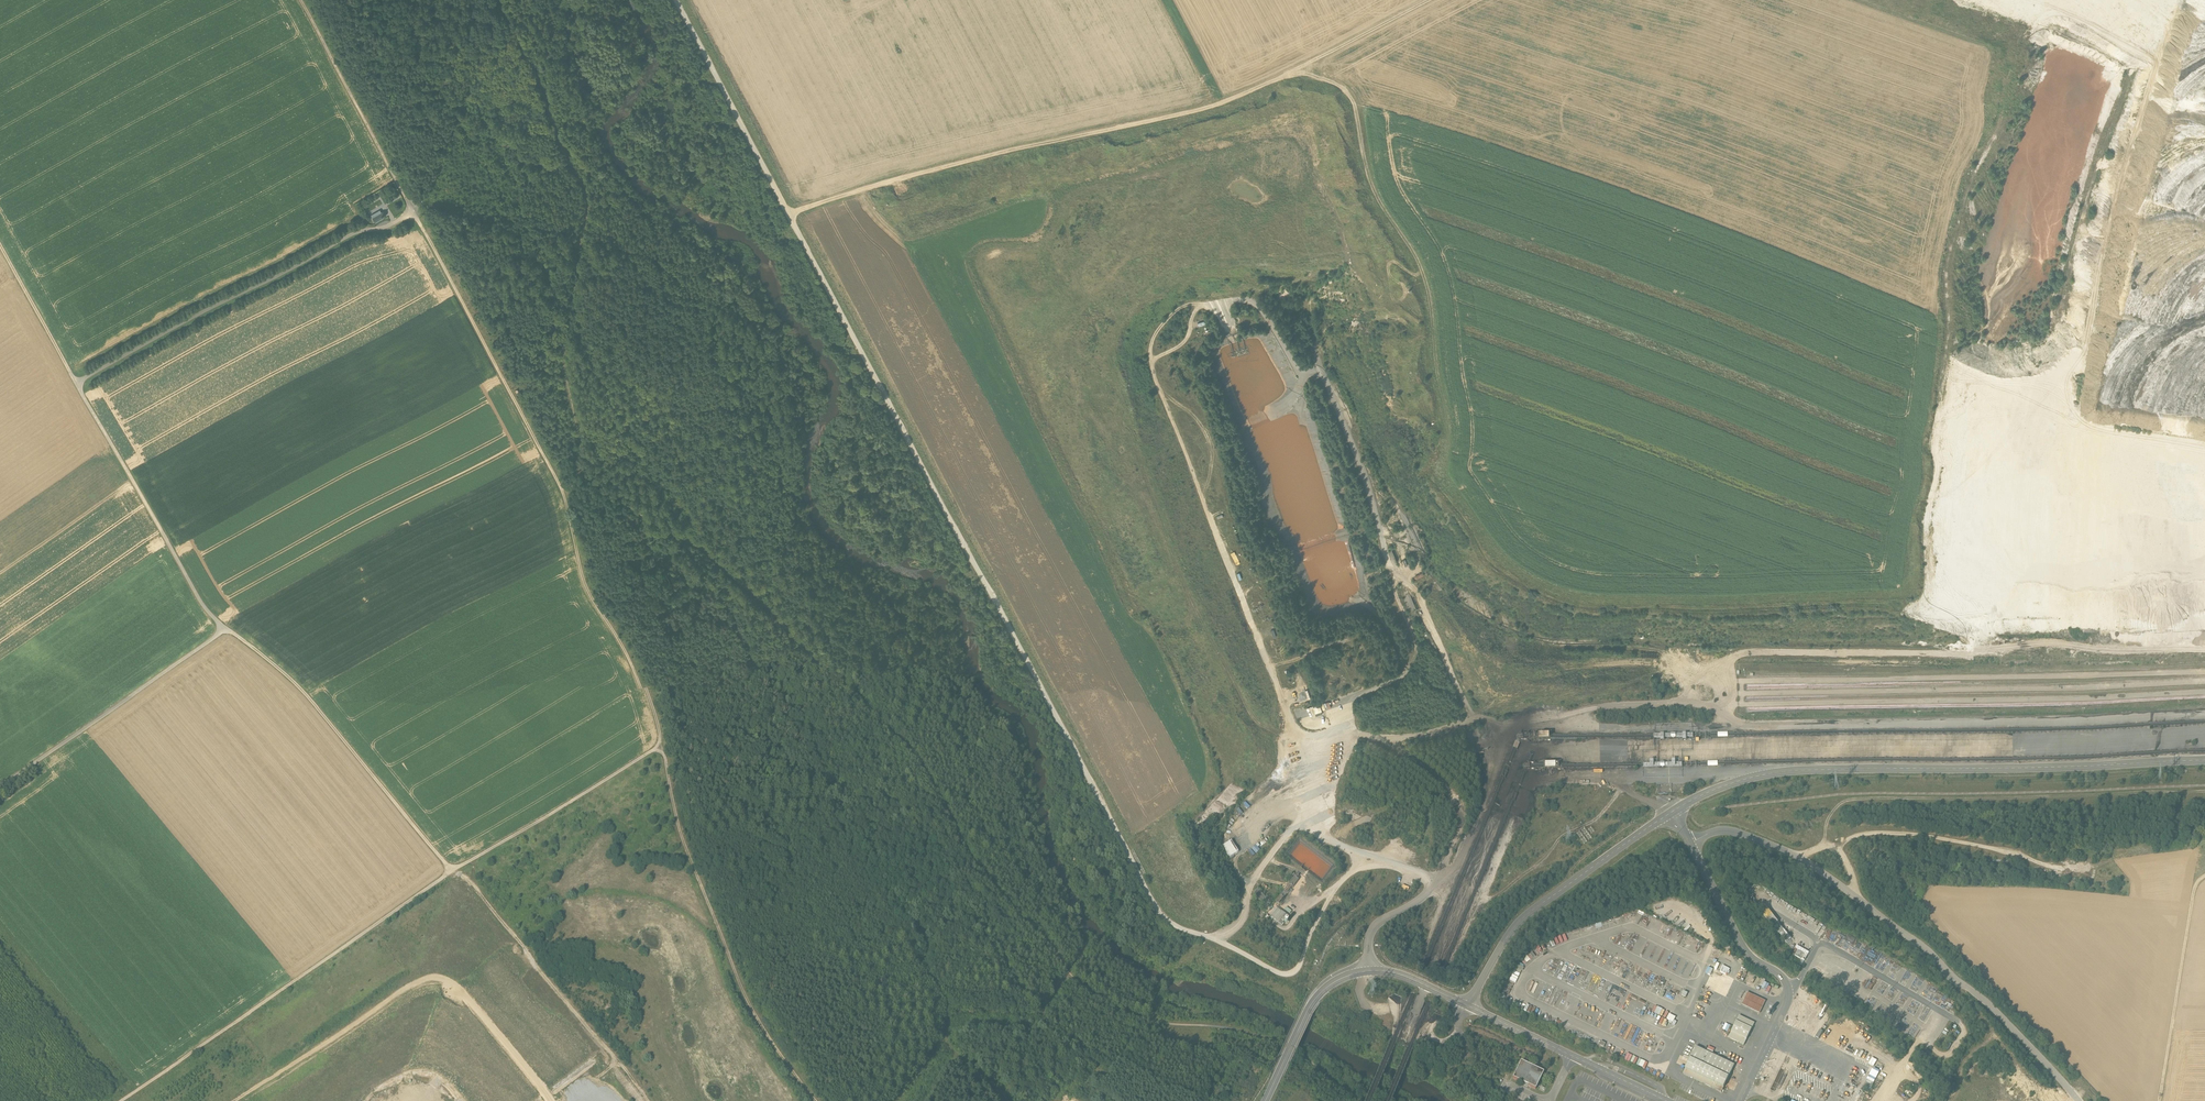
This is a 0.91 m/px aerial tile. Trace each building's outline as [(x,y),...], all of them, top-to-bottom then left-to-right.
[(371,206),(375,215),(385,209),(385,208),(386,207),(386,206),(386,205),(385,204),(384,203),(383,203),(382,204),(381,203),(380,201),(371,206)] [(1244,360),(1257,357),(1254,343),(1243,345),(1242,343),(1230,346),(1232,356),(1233,360),(1244,358),(1244,360)] [(1310,434),(1318,432),(1314,420),(1306,423),(1310,434)] [(1271,658),(1278,657),(1273,640),(1266,642),(1271,658)] [(1519,742),(1546,742),(1546,736),(1533,736),(1531,735),(1532,735),(1525,733),(1517,733),(1515,741),(1515,739),(1512,748),(1517,749),(1519,742)] [(1269,781),(1257,788),(1260,794),(1273,787),(1269,781)] [(1255,853),(1259,849),(1255,845),(1251,848),(1255,853)] [(1293,876),(1278,896),(1282,899),(1286,892),(1288,893),(1298,879),(1293,876)] [(1783,929),(1763,905),(1757,910),(1777,934),(1783,929)] [(1276,920),(1282,911),(1276,907),(1270,916),(1276,920)] [(1692,951),(1698,953),(1700,947),(1694,944),(1692,951)] [(1792,955),(1802,959),(1805,953),(1795,948),(1792,955)] [(1523,964),(1534,958),(1531,952),(1520,958),(1523,964)] [(1515,981),(1518,974),(1511,971),(1509,978),(1515,981)] [(1741,1005),(1760,1013),(1765,1000),(1746,992),(1741,1005)] [(1521,1002),(1518,1008),(1525,1011),(1527,1005),(1521,1002)] [(1659,1015),(1662,1009),(1655,1005),(1652,1012),(1659,1015)] [(1743,1045),(1753,1022),(1737,1015),(1727,1038),(1743,1045)] [(1734,1066),(1695,1048),(1689,1061),(1729,1078),(1734,1066)] [(1628,1059),(1630,1055),(1622,1050),(1619,1055),(1628,1059)] [(1632,1056),(1629,1062),(1645,1069),(1648,1063),(1632,1056)] [(1873,1067),(1877,1060),(1871,1057),(1868,1065),(1873,1067)] [(1729,1078),(1689,1061),(1683,1075),(1722,1093),(1729,1078)] [(1543,1074),(1520,1064),(1512,1081),(1535,1091),(1543,1074)]
